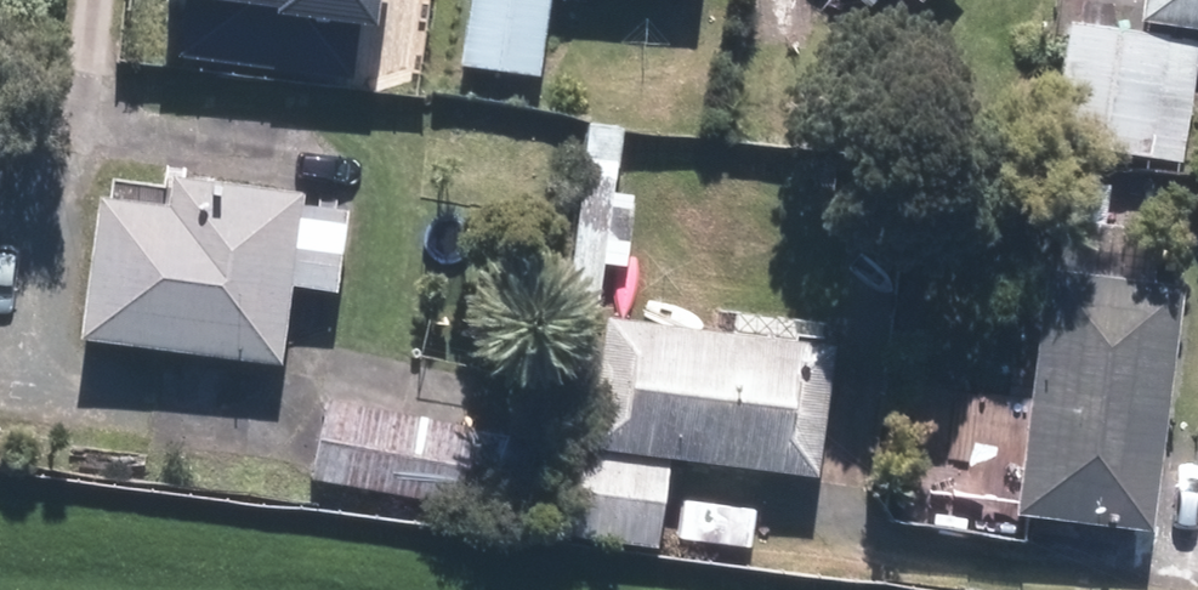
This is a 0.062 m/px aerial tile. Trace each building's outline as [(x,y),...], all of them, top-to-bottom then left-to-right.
[(456,71),(531,81),(542,0),(465,0),(456,71)] [(1125,28),(1197,38),(1197,0),(1128,0),(1125,28)] [(1189,45),(1056,28),(1040,148),(1173,166),(1189,45)] [(611,133),(578,129),(556,308),(589,312),(594,268),(618,271),(627,199),(603,196),(611,133)] [(83,203),(65,345),(269,370),(279,291),(325,297),(334,216),(287,211),(288,199),(157,183),(154,211),(83,203)] [(1139,536),(1168,291),(1029,275),(1018,370),(1011,369),(1008,396),(875,382),(864,497),(881,525),(1014,546),(1017,522),(1139,536)] [(819,351),(589,323),(574,448),(551,445),(540,539),(646,552),(656,465),(803,482),(819,351)] [(315,404),(300,482),(448,509),(463,431),(315,404)]
